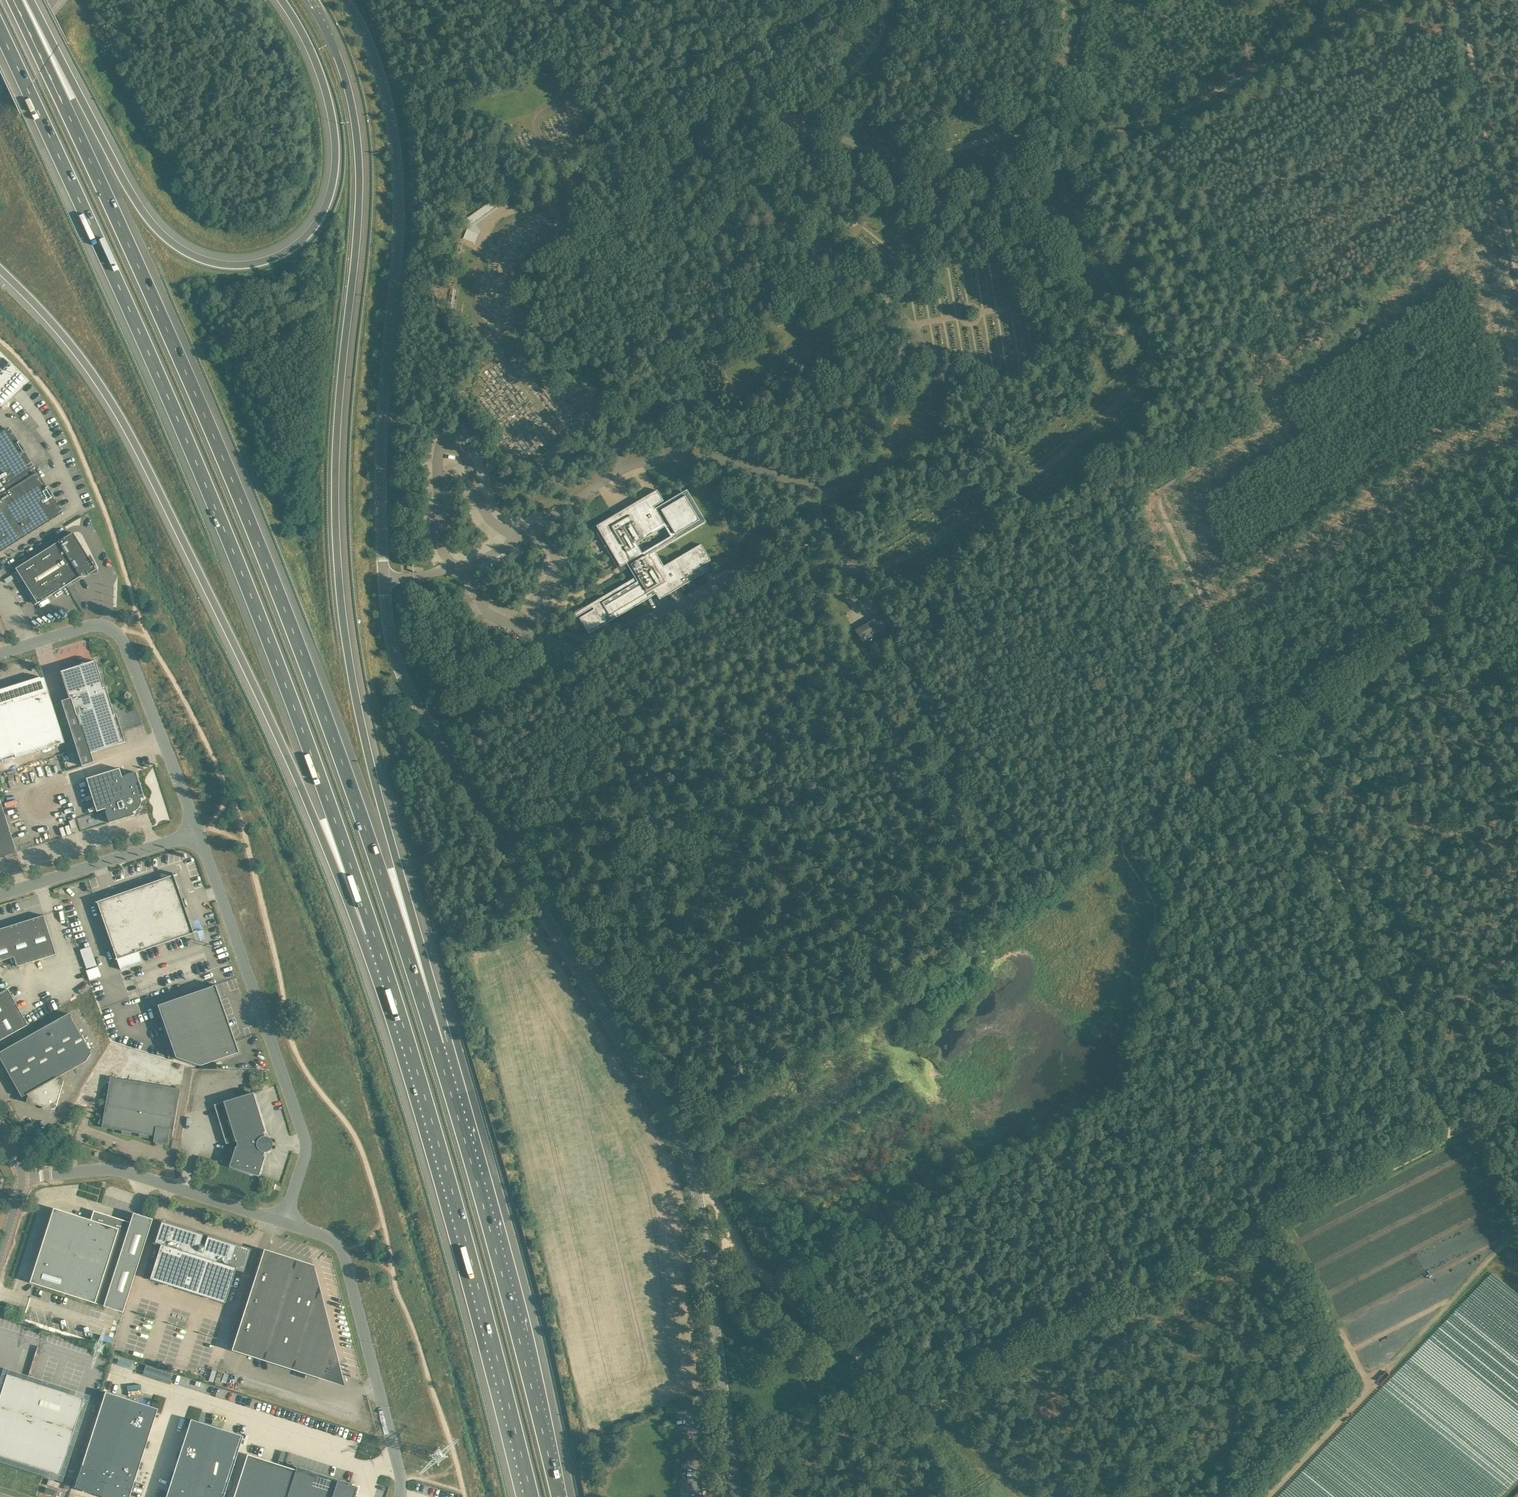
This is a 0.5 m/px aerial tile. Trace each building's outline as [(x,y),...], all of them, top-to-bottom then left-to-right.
[(34,469),(35,468),(25,453),(26,452),(20,442),(19,443),(9,427),(8,428),(9,428),(0,433),(0,490),(34,469)] [(83,514),(50,465),(0,499),(0,562),(83,514)] [(595,601),(596,601),(591,604),(593,607),(594,609),(579,618),(589,634),(647,599),(656,594),(663,590),(666,595),(667,595),(671,593),(680,587),(681,587),(684,591),(692,586),(690,581),(693,579),(702,574),(703,573),(699,567),(707,562),(711,560),(701,544),(664,566),(655,551),(706,522),(687,489),(665,502),(654,508),(648,497),(648,496),(635,504),(636,507),(630,511),(629,510),(619,516),(620,517),(615,519),(613,516),(614,516),(614,515),(596,526),(599,531),(597,533),(598,534),(617,565),(619,564),(620,567),(629,562),(631,565),(628,567),(629,567),(635,577),(595,601)] [(88,556),(73,532),(59,542),(81,578),(84,576),(98,573),(95,563),(90,554),(88,556)] [(67,587),(81,578),(59,542),(16,569),(32,595),(38,603),(66,585),(67,587)] [(863,644),(890,628),(881,614),(855,630),(863,644)] [(94,762),(91,753),(125,742),(116,714),(114,714),(106,687),(104,687),(95,660),(61,671),(70,699),(62,701),(82,765),(94,762)] [(40,677),(15,685),(15,686),(10,687),(10,686),(0,689),(0,759),(15,755),(16,758),(65,742),(44,677),(41,678),(40,677)] [(106,811),(106,813),(109,823),(135,814),(134,814),(133,809),(136,807),(139,803),(138,798),(143,797),(144,797),(136,772),(125,775),(125,776),(122,776),(120,768),(87,778),(97,811),(106,809),(106,811)] [(16,850),(16,849),(1,802),(0,802),(0,854),(16,850)] [(96,902),(96,903),(97,902),(117,958),(116,959),(117,959),(121,970),(143,962),(139,951),(147,949),(167,942),(194,932),(197,931),(197,930),(194,931),(185,907),(182,899),(177,882),(174,876),(178,874),(177,873),(161,879),(138,887),(119,894),(96,902)] [(14,957),(17,966),(56,954),(44,915),(0,929),(0,961),(14,957)] [(90,979),(101,975),(90,943),(79,946),(90,979)] [(239,1052),(216,985),(215,985),(158,1006),(176,1057),(200,1065),(239,1052)] [(28,1024),(8,989),(0,993),(0,1040),(28,1024)] [(0,1052),(0,1054),(24,1096),(27,1094),(28,1096),(27,1102),(50,1108),(57,1105),(64,1081),(58,1079),(57,1077),(86,1061),(91,1053),(69,1013),(0,1052)] [(110,1077),(105,1110),(104,1111),(98,1123),(102,1124),(102,1127),(103,1124),(112,1126),(112,1129),(122,1130),(121,1133),(131,1135),(132,1132),(139,1133),(139,1136),(149,1138),(149,1135),(154,1136),(154,1141),(167,1144),(168,1138),(172,1139),(180,1088),(110,1077)] [(265,1132),(253,1092),(214,1104),(226,1143),(237,1140),(238,1143),(236,1147),(229,1166),(259,1176),(265,1156),(263,1155),(264,1152),(267,1152),(270,1149),(273,1146),(273,1142),(271,1139),(269,1136),(265,1135),(264,1132),(265,1132)] [(30,1282),(34,1283),(123,1311),(153,1219),(134,1212),(131,1222),(94,1210),(91,1219),(59,1209),(58,1209),(53,1212),(52,1212),(30,1282)] [(243,1270),(249,1249),(208,1236),(207,1238),(202,1237),(203,1235),(162,1221),(155,1242),(162,1244),(150,1279),(226,1302),(237,1268),(243,1270)] [(266,1252),(235,1348),(323,1376),(324,1376),(327,1372),(330,1375),(336,1370),(333,1367),(337,1364),(337,1363),(313,1266),(266,1252)] [(164,1381),(167,1372),(114,1355),(111,1364),(164,1381)] [(168,1373),(165,1381),(192,1389),(195,1380),(168,1373)] [(0,1398),(0,1455),(60,1474),(84,1398),(8,1374),(0,1398)] [(102,1495),(132,1400),(106,1391),(75,1487),(76,1487),(76,1486),(92,1490),(91,1492),(102,1495)] [(132,1400),(102,1495),(107,1496),(130,1496),(158,1408),(132,1400)] [(217,1427),(191,1419),(166,1496),(195,1496),(217,1427)] [(195,1496),(224,1496),(243,1435),(217,1427),(195,1496)] [(357,1495),(356,1495),(356,1496),(354,1495),(356,1490),(354,1486),(349,1484),(349,1483),(350,1483),(296,1465),(296,1466),(296,1469),(248,1454),(234,1496),(356,1496),(357,1495)] [(387,1486),(379,1484),(376,1493),(375,1493),(374,1496),(384,1496),(387,1486)]
